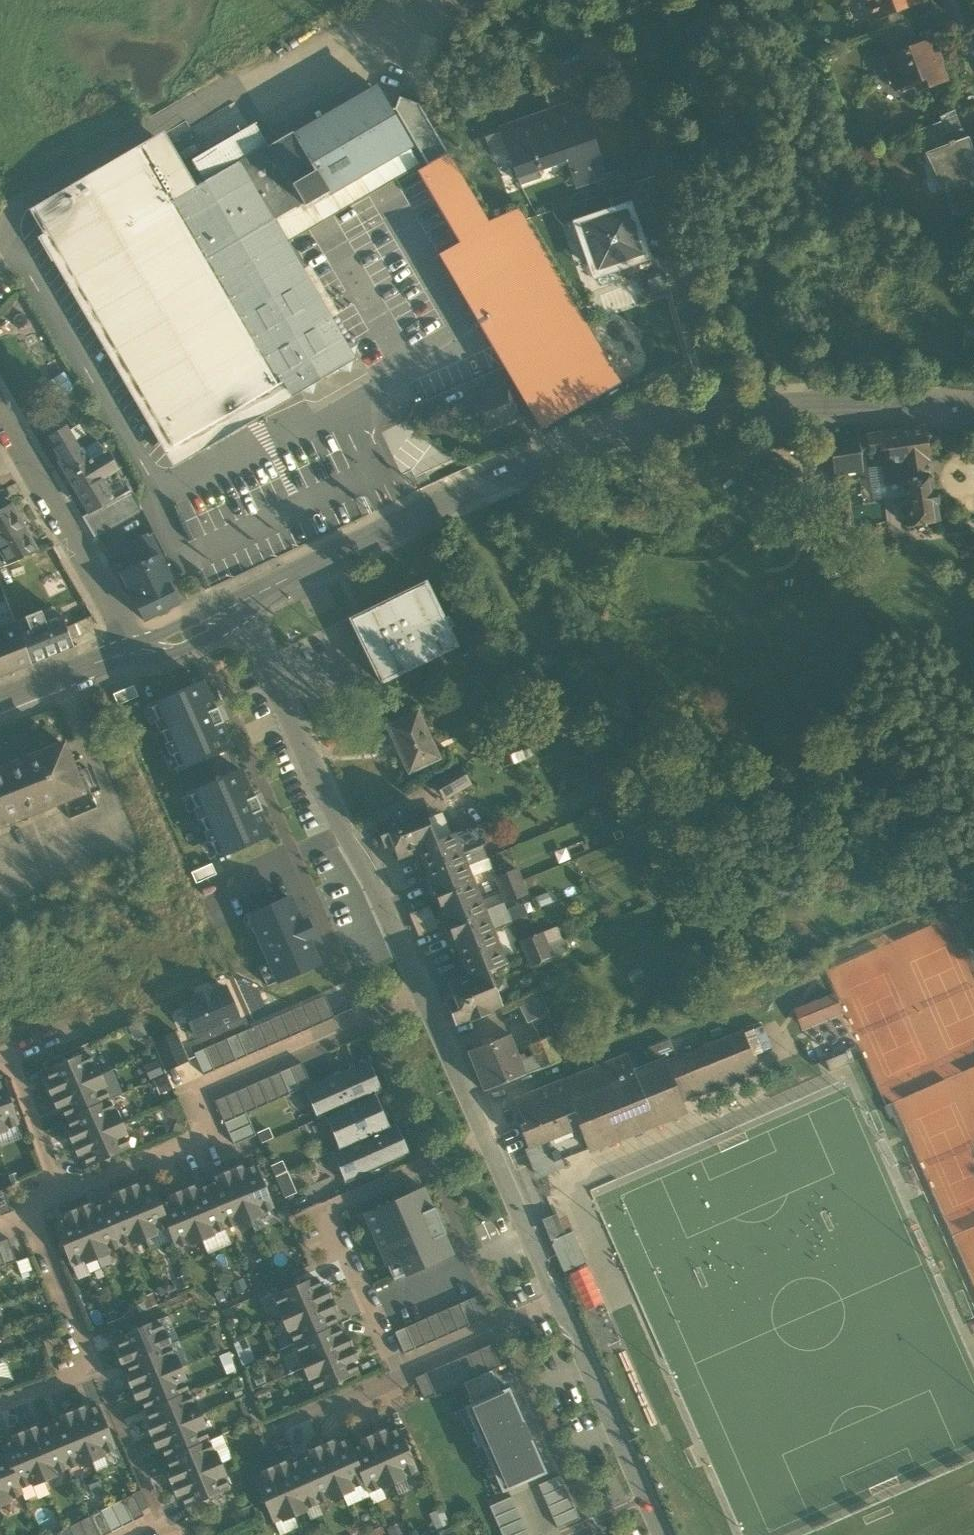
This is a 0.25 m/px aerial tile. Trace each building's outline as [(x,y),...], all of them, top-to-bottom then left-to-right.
[(872,20),(915,3),(914,0),(864,0),(872,20)] [(882,31),(891,56),(918,46),(908,21),(882,31)] [(913,81),(917,90),(943,80),(929,42),(918,46),(891,56),(885,58),(896,87),(913,81)] [(374,90),(294,137),(293,137),(326,192),(406,145),(387,112),(374,90)] [(394,97),(387,112),(406,145),(419,165),(410,170),(458,245),(435,258),(539,429),(618,381),(514,210),(488,221),(417,106),(394,97)] [(575,185),(604,176),(595,152),(593,153),(575,103),(558,109),(560,115),(552,118),(551,115),(540,118),(539,116),(500,130),(514,171),(535,163),(535,166),(538,165),(536,160),(566,150),(572,168),(570,169),(575,185)] [(936,117),(938,122),(940,122),(945,135),(961,129),(954,111),(936,117)] [(918,145),(945,135),(940,122),(938,122),(913,132),(918,145)] [(191,160),(203,182),(205,181),(200,172),(219,161),(224,170),(266,146),(267,145),(254,124),(191,160)] [(954,219),(973,211),(973,175),(970,164),(973,163),(973,162),(961,128),(961,129),(945,135),(918,145),(922,156),(931,153),(945,188),(943,189),(944,191),(954,219)] [(291,132),(266,146),(300,205),(302,204),(303,206),(326,193),(326,192),(293,137),(294,137),(291,132)] [(164,133),(138,148),(169,202),(195,187),(164,133)] [(419,165),(406,145),(326,192),(326,193),(303,206),(302,204),(300,205),(273,220),(286,243),(410,170),(419,165)] [(266,146),(224,170),(205,181),(203,182),(195,187),(169,202),(276,386),(283,399),(284,401),(301,390),(312,393),(315,382),(338,369),(349,372),(352,360),(354,359),(353,356),(356,345),(345,342),(330,318),(302,269),(286,243),(273,220),(300,205),(266,146)] [(858,169),(873,166),(870,146),(855,148),(858,169)] [(31,210),(45,232),(170,448),(193,435),(195,438),(214,427),(212,423),(234,411),(240,421),(259,410),(253,399),(276,386),(169,202),(138,148),(31,210)] [(931,153),(922,156),(940,192),(944,191),(943,189),(945,188),(931,153)] [(200,172),(205,181),(224,170),(219,161),(200,172)] [(627,208),(631,220),(653,212),(645,187),(609,200),(613,213),(627,208)] [(579,225),(595,273),(643,256),(631,220),(627,208),(613,213),(579,225)] [(283,399),(276,386),(253,399),(259,410),(240,421),(234,411),(212,423),(214,427),(195,438),(193,435),(170,448),(45,232),(38,237),(172,468),(285,402),(284,401),(283,399)] [(309,265),(302,269),(330,318),(338,314),(309,265)] [(648,278),(653,293),(668,288),(663,273),(648,278)] [(467,399),(481,433),(520,417),(506,383),(467,399)] [(54,450),(72,439),(66,427),(51,437),(57,448),(54,450)] [(903,496),(908,527),(938,522),(931,477),(923,427),(885,432),(887,443),(890,466),(899,464),(901,482),(903,496)] [(868,446),(880,444),(887,443),(885,432),(866,435),(868,446)] [(829,441),(834,475),(861,470),(855,437),(829,441)] [(79,450),(72,439),(54,450),(61,461),(59,463),(77,494),(88,513),(131,490),(124,477),(121,479),(105,453),(89,463),(81,450),(81,449),(79,450)] [(97,440),(81,450),(89,463),(105,453),(104,450),(103,450),(97,440)] [(885,485),(901,482),(899,464),(890,466),(887,443),(880,444),(883,466),(885,485)] [(871,501),(903,496),(901,482),(885,485),(883,466),(867,468),(871,501)] [(82,517),(93,536),(129,516),(141,510),(131,490),(88,513),(82,517)] [(0,509),(0,552),(29,536),(10,503),(0,509)] [(134,540),(139,552),(134,554),(136,560),(125,565),(128,570),(120,573),(143,620),(177,603),(166,581),(170,579),(158,555),(148,535),(148,534),(140,538),(134,540)] [(29,536),(0,552),(0,567),(4,565),(36,552),(37,551),(29,536)] [(363,614),(379,647),(376,649),(375,654),(379,657),(384,657),(385,659),(371,666),(380,683),(456,646),(448,629),(453,627),(448,616),(443,619),(425,582),(412,588),(413,589),(363,614)] [(2,594),(7,605),(29,596),(25,585),(2,594)] [(349,619),(371,666),(385,659),(384,657),(379,657),(375,654),(376,649),(379,647),(363,614),(413,589),(412,588),(349,619)] [(18,630),(31,664),(73,647),(59,613),(44,620),(40,610),(24,617),(28,626),(18,630)] [(31,664),(18,630),(14,621),(0,627),(0,676),(31,664)] [(150,705),(178,769),(230,747),(219,724),(223,722),(216,708),(213,709),(201,682),(150,705)] [(133,685),(113,694),(117,705),(138,696),(133,685)] [(407,766),(409,770),(432,759),(425,744),(430,742),(430,741),(425,729),(424,729),(416,713),(389,726),(402,754),(399,755),(405,768),(407,766)] [(425,744),(432,759),(437,757),(430,742),(425,744)] [(89,790),(82,772),(75,774),(63,744),(0,769),(0,825),(89,790)] [(587,755),(595,772),(615,763),(607,745),(587,755)] [(434,781),(444,798),(468,784),(458,767),(434,781)] [(593,794),(621,783),(615,768),(587,779),(593,794)] [(189,793),(216,857),(268,835),(258,811),(261,810),(255,796),(251,797),(239,770),(189,793)] [(404,854),(418,849),(434,842),(421,808),(407,813),(405,810),(389,816),(391,820),(377,825),(385,845),(392,842),(395,850),(394,852),(396,856),(397,857),(399,858),(403,856),(404,854)] [(452,835),(460,853),(480,845),(485,843),(477,825),(452,835)] [(431,880),(465,867),(460,853),(452,835),(434,842),(418,849),(431,880)] [(485,859),(480,845),(460,853),(465,867),(485,859)] [(211,863),(191,872),(196,883),(216,874),(211,863)] [(431,880),(444,913),(478,899),(465,867),(431,880)] [(495,877),(500,890),(521,881),(516,869),(495,877)] [(526,894),(521,881),(500,890),(505,902),(526,894)] [(248,915),(269,962),(277,981),(318,963),(306,937),(300,923),(289,897),(248,915)] [(444,913),(456,945),(491,931),(478,899),(444,913)] [(412,912),(417,923),(435,916),(430,905),(412,912)] [(438,924),(435,916),(417,923),(420,932),(438,924)] [(306,921),(300,923),(306,937),(312,935),(306,921)] [(456,945),(469,977),(486,970),(504,963),(491,931),(456,945)] [(520,941),(526,954),(547,946),(542,933),(520,941)] [(561,940),(547,946),(552,958),(566,952),(561,940)] [(531,966),(552,958),(547,946),(526,954),(531,966)] [(266,986),(277,981),(269,962),(258,967),(266,986)] [(499,1004),(486,970),(469,977),(449,985),(455,999),(448,1002),(456,1022),(470,1016),(471,1019),(487,1013),(486,1010),(499,1004)] [(196,999),(182,1005),(195,1037),(208,1031),(209,1033),(226,1025),(225,1024),(238,1018),(224,987),(210,993),(208,989),(194,996),(196,999)] [(842,1014),(833,993),(792,1009),(801,1031),(842,1014)] [(323,1022),(333,1017),(324,995),(313,1000),(323,1022)] [(519,1008),(527,1024),(548,1013),(540,997),(519,1008)] [(312,1027),(323,1022),(313,1000),(302,1005),(312,1027)] [(301,1032),(312,1027),(302,1005),(291,1010),(301,1032)] [(290,1036),(301,1032),(291,1010),(280,1014),(290,1036)] [(279,1041),(290,1036),(280,1014),(269,1019),(279,1041)] [(268,1046),(279,1041),(269,1019),(258,1024),(268,1046)] [(140,1021),(127,1027),(133,1040),(146,1035),(140,1021)] [(257,1051),(268,1046),(258,1024),(248,1029),(257,1051)] [(246,1055),(257,1051),(248,1029),(237,1033),(246,1055)] [(151,1042),(164,1070),(188,1060),(176,1032),(151,1042)] [(742,1032),(687,1054),(698,1082),(697,1082),(699,1090),(757,1067),(742,1032)] [(235,1060),(246,1055),(237,1033),(226,1038),(235,1060)] [(467,1051),(483,1091),(525,1074),(521,1064),(509,1034),(467,1051)] [(521,1064),(525,1074),(558,1060),(549,1037),(530,1044),(536,1058),(521,1064)] [(224,1065),(235,1060),(226,1038),(215,1043),(224,1065)] [(647,1047),(652,1058),(673,1050),(669,1039),(647,1047)] [(214,1070),(224,1065),(215,1043),(204,1048),(214,1070)] [(203,1075),(214,1070),(204,1048),(193,1053),(203,1075)] [(45,1084),(50,1096),(100,1074),(95,1062),(92,1064),(86,1052),(68,1060),(63,1057),(60,1063),(46,1069),(51,1081),(45,1084)] [(850,1063),(845,1052),(825,1061),(829,1072),(850,1063)] [(534,1145),(546,1140),(547,1140),(546,1137),(577,1125),(586,1145),(587,1149),(684,1110),(680,1102),(676,1091),(665,1063),(664,1060),(634,1073),(627,1054),(514,1100),(524,1124),(519,1126),(527,1148),(534,1145)] [(681,1089),(697,1082),(698,1082),(687,1054),(665,1063),(676,1091),(681,1089)] [(163,1074),(157,1059),(143,1065),(149,1080),(163,1074)] [(311,1084),(304,1087),(312,1105),(310,1106),(317,1120),(324,1117),(338,1148),(330,1151),(340,1173),(344,1171),(343,1170),(365,1161),(370,1172),(410,1154),(396,1122),(389,1126),(375,1094),(382,1091),(368,1059),(311,1084)] [(301,1062),(290,1067),(300,1089),(303,1088),(304,1087),(311,1084),(301,1062)] [(289,1094),(300,1089),(290,1067),(279,1072),(289,1094)] [(681,1089),(686,1100),(758,1071),(757,1067),(699,1090),(697,1082),(681,1089)] [(111,1069),(100,1074),(106,1086),(102,1088),(107,1099),(122,1093),(111,1069)] [(278,1098),(289,1094),(279,1072),(268,1076),(278,1098)] [(62,1105),(67,1117),(107,1099),(102,1088),(106,1086),(100,1074),(50,1096),(56,1108),(62,1105)] [(159,1095),(172,1089),(165,1074),(152,1080),(159,1095)] [(267,1103),(278,1098),(268,1076),(258,1081),(267,1103)] [(256,1108),(267,1103),(258,1081),(247,1086),(256,1108)] [(6,1131),(5,1127),(17,1123),(11,1104),(13,1099),(8,1096),(3,1082),(0,1083),(0,1133),(6,1131)] [(245,1113),(256,1108),(247,1086),(236,1091),(245,1113)] [(303,1088),(310,1106),(312,1105),(304,1087),(303,1088)] [(681,1089),(676,1091),(680,1102),(686,1100),(681,1089)] [(235,1118),(245,1113),(236,1091),(225,1096),(235,1118)] [(224,1122),(235,1118),(225,1096),(214,1100),(224,1122)] [(66,1131),(71,1144),(121,1122),(116,1110),(112,1111),(107,1099),(67,1117),(72,1128),(66,1131)] [(224,1122),(229,1132),(250,1123),(245,1113),(235,1118),(224,1122)] [(127,1134),(121,1122),(71,1144),(77,1156),(83,1153),(88,1165),(102,1158),(108,1160),(110,1155),(128,1147),(123,1135),(127,1134)] [(17,1123),(5,1127),(6,1131),(0,1133),(0,1147),(23,1139),(17,1123)] [(255,1135),(250,1123),(229,1132),(233,1144),(255,1135)] [(553,1158),(586,1145),(577,1125),(546,1137),(547,1140),(546,1140),(553,1158)] [(258,1133),(262,1141),(270,1137),(267,1129),(258,1133)] [(536,1151),(529,1154),(538,1176),(557,1168),(553,1158),(546,1140),(534,1145),(536,1151)] [(527,1148),(529,1154),(536,1151),(534,1145),(527,1148)] [(348,1181),(370,1172),(365,1161),(343,1170),(344,1171),(348,1181)] [(271,1166),(275,1175),(284,1170),(280,1162),(271,1166)] [(241,1165),(229,1170),(250,1220),(262,1215),(260,1211),(272,1206),(265,1188),(267,1182),(261,1180),(255,1166),(244,1171),(241,1165)] [(219,1181),(207,1186),(224,1227),(236,1221),(238,1225),(250,1220),(229,1170),(217,1175),(219,1181)] [(344,1171),(340,1173),(344,1183),(348,1181),(344,1171)] [(276,1177),(280,1185),(289,1181),(285,1173),(276,1177)] [(280,1185),(285,1196),(294,1192),(289,1181),(280,1185)] [(136,1183),(124,1188),(145,1239),(157,1234),(155,1230),(167,1225),(160,1205),(151,1184),(139,1189),(136,1183)] [(193,1184),(181,1189),(202,1240),(214,1235),(212,1231),(224,1227),(207,1186),(196,1191),(193,1184)] [(11,1211),(3,1188),(0,1189),(0,1215),(11,1211)] [(114,1199),(102,1204),(119,1245),(131,1240),(133,1244),(145,1239),(124,1188),(111,1193),(114,1199)] [(364,1214),(387,1265),(400,1259),(407,1274),(452,1254),(443,1234),(445,1233),(444,1231),(439,1234),(429,1211),(434,1209),(433,1207),(432,1208),(423,1188),(364,1214)] [(171,1201),(160,1205),(167,1225),(173,1241),(175,1247),(188,1241),(190,1245),(202,1240),(181,1189),(168,1195),(171,1201)] [(88,1203),(76,1208),(97,1258),(109,1253),(107,1250),(119,1245),(102,1204),(91,1209),(88,1203)] [(85,1263),(97,1258),(76,1208),(63,1213),(66,1219),(54,1224),(60,1238),(58,1244),(63,1246),(71,1265),(83,1260),(85,1263)] [(439,1234),(444,1231),(434,1209),(429,1211),(439,1234)] [(549,1222),(554,1233),(561,1230),(556,1219),(549,1222)] [(157,1234),(145,1239),(150,1250),(173,1241),(167,1225),(155,1230),(157,1234)] [(214,1235),(202,1240),(207,1254),(232,1244),(224,1227),(212,1231),(214,1235)] [(554,1239),(551,1246),(562,1272),(586,1262),(573,1231),(554,1239)] [(16,1261),(8,1238),(0,1241),(0,1252),(5,1265),(16,1261)] [(393,1280),(407,1274),(400,1259),(387,1265),(393,1280)] [(89,1275),(85,1263),(83,1260),(71,1265),(77,1280),(89,1275)] [(587,1266),(569,1274),(585,1310),(603,1302),(587,1266)] [(276,1308),(281,1320),(332,1298),(326,1286),(320,1289),(315,1277),(301,1284),(295,1281),(293,1287),(275,1295),(280,1307),(276,1308)] [(479,1321),(490,1317),(480,1295),(469,1299),(479,1321)] [(290,1331),(296,1342),(336,1325),(331,1313),(337,1311),(332,1298),(281,1320),(287,1332),(290,1331)] [(468,1326),(479,1321),(469,1299),(458,1304),(468,1326)] [(457,1331),(468,1326),(458,1304),(448,1309),(457,1331)] [(447,1335),(457,1331),(448,1309),(437,1313),(447,1335)] [(436,1340),(447,1335),(437,1313),(426,1318),(436,1340)] [(166,1330),(171,1342),(178,1339),(168,1315),(157,1320),(162,1332),(166,1330)] [(425,1345),(436,1340),(426,1318),(416,1323),(425,1345)] [(120,1364),(126,1362),(167,1345),(171,1343),(171,1342),(166,1330),(162,1332),(157,1320),(138,1328),(133,1325),(130,1331),(116,1337),(121,1349),(115,1351),(120,1364)] [(415,1349),(425,1345),(416,1323),(405,1327),(415,1349)] [(297,1356),(302,1368),(353,1346),(347,1334),(341,1337),(336,1325),(296,1342),(301,1354),(297,1356)] [(404,1354),(415,1349),(405,1327),(394,1332),(404,1354)] [(290,1331),(287,1332),(275,1337),(280,1349),(296,1342),(290,1331)] [(245,1337),(233,1343),(242,1366),(255,1360),(245,1337)] [(178,1340),(171,1343),(167,1345),(172,1356),(176,1354),(181,1367),(188,1364),(178,1340)] [(499,1367),(509,1362),(500,1340),(489,1345),(499,1367)] [(125,1375),(130,1388),(181,1367),(176,1354),(172,1356),(167,1345),(126,1362),(131,1373),(125,1375)] [(491,1370),(499,1367),(489,1345),(478,1350),(488,1371),(491,1370)] [(358,1358),(353,1346),(302,1368),(308,1380),(311,1378),(317,1390),(335,1382),(340,1384),(343,1379),(357,1373),(352,1361),(358,1358)] [(477,1376),(488,1371),(478,1350),(468,1354),(477,1376)] [(236,1371),(229,1351),(218,1356),(225,1375),(236,1371)] [(467,1381),(477,1376),(468,1354),(457,1359),(467,1381)] [(0,1358),(0,1385),(14,1381),(5,1356),(0,1358)] [(463,1383),(467,1381),(457,1359),(446,1364),(456,1386),(463,1383)] [(445,1390),(456,1386),(446,1364),(436,1368),(445,1390)] [(141,1397),(146,1409),(187,1392),(182,1380),(186,1379),(181,1367),(130,1388),(135,1400),(141,1397)] [(434,1395),(445,1390),(436,1368),(425,1373),(434,1395)] [(463,1383),(472,1403),(500,1390),(491,1370),(488,1371),(477,1376),(467,1381),(463,1383)] [(424,1400),(434,1395),(425,1373),(414,1378),(424,1400)] [(481,1445),(501,1492),(546,1473),(529,1436),(526,1437),(521,1425),(524,1423),(508,1387),(500,1390),(472,1403),(464,1406),(474,1430),(470,1432),(477,1447),(481,1445)] [(144,1423),(150,1436),(201,1415),(196,1402),(192,1404),(187,1392),(146,1409),(151,1421),(144,1423)] [(83,1405),(71,1410),(92,1461),(104,1456),(102,1452),(114,1447),(107,1428),(109,1423),(103,1421),(98,1406),(86,1411),(83,1405)] [(80,1466),(92,1461),(71,1410),(58,1415),(61,1421),(49,1426),(66,1467),(78,1462),(80,1466)] [(161,1445),(166,1457),(207,1440),(202,1428),(206,1427),(201,1415),(150,1436),(155,1448),(161,1445)] [(54,1472),(66,1467),(49,1426),(38,1431),(35,1425),(23,1430),(44,1481),(56,1476),(54,1472)] [(383,1428),(371,1434),(393,1484),(405,1478),(404,1475),(415,1470),(407,1451),(409,1446),(404,1444),(398,1430),(386,1435),(383,1428)] [(32,1486),(44,1481),(23,1430),(10,1435),(13,1441),(1,1446),(4,1452),(18,1487),(30,1482),(32,1486)] [(222,1434),(207,1440),(212,1452),(215,1451),(220,1463),(232,1458),(222,1434)] [(381,1489),(393,1484),(371,1434),(359,1439),(362,1445),(351,1450),(350,1450),(364,1481),(363,1481),(367,1491),(380,1485),(381,1489)] [(352,1486),(363,1481),(364,1481),(350,1450),(351,1450),(346,1440),(334,1446),(331,1439),(319,1444),(341,1495),(353,1490),(352,1486)] [(165,1471),(170,1484),(220,1463),(215,1451),(212,1452),(207,1440),(166,1457),(171,1469),(165,1471)] [(329,1500),(341,1495),(319,1444),(307,1450),(310,1456),(298,1461),(316,1501),(328,1496),(329,1500)] [(121,1463),(114,1447),(102,1452),(104,1456),(92,1461),(97,1472),(121,1463)] [(18,1487),(4,1452),(0,1453),(0,1505),(10,1501),(9,1497),(21,1492),(18,1487)] [(304,1507),(316,1501),(298,1461),(287,1466),(284,1460),(272,1465),(294,1516),(306,1510),(304,1507)] [(225,1475),(220,1463),(170,1484),(175,1496),(181,1494),(186,1505),(200,1499),(206,1501),(208,1496),(227,1488),(222,1476),(225,1475)] [(282,1521),(294,1516),(272,1465),(259,1471),(261,1474),(254,1477),(262,1495),(260,1502),(265,1503),(273,1520),(280,1517),(282,1521)] [(560,1475),(538,1484),(543,1495),(564,1486),(560,1475)] [(410,1490),(405,1478),(393,1484),(398,1495),(410,1490)] [(369,1496),(367,1491),(363,1481),(352,1486),(353,1490),(341,1495),(346,1506),(369,1496)] [(367,1491),(369,1496),(373,1504),(385,1498),(381,1489),(380,1485),(367,1491)] [(564,1486),(543,1495),(547,1506),(569,1497),(564,1486)] [(60,1534),(105,1534),(143,1516),(132,1494),(58,1532),(60,1534)] [(511,1496),(489,1505),(494,1516),(516,1507),(511,1496)] [(569,1497),(547,1506),(552,1517),(574,1508),(569,1497)] [(304,1507),(306,1510),(310,1520),(322,1515),(316,1501),(304,1507)] [(426,1532),(440,1527),(433,1507),(418,1512),(426,1532)] [(516,1507),(494,1516),(498,1527),(520,1518),(516,1507)] [(574,1508),(552,1517),(557,1528),(579,1519),(574,1508)] [(294,1516),(282,1521),(280,1517),(273,1520),(279,1534),(280,1534),(299,1527),(294,1516)] [(498,1527),(502,1534),(511,1534),(525,1529),(520,1518),(498,1527)] [(366,1534),(386,1534),(382,1526),(365,1533),(366,1534)]
